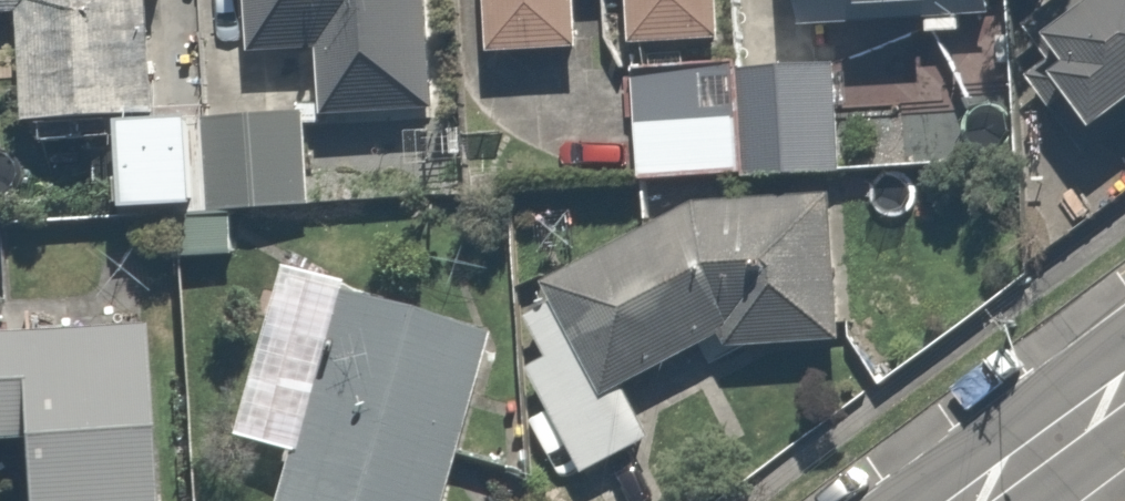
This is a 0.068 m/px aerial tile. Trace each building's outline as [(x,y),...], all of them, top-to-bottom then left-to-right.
[(24,17),(25,124),(135,124),(135,211),(213,211),(213,123),(155,123),(155,0),(0,0),(0,18),(24,17)] [(254,62),(328,61),(329,124),(449,122),(448,0),(253,0),(254,62)] [(501,54),(592,50),(590,0),(499,0),(501,54)] [(678,46),(679,67),(651,68),(656,171),(753,167),(748,61),(710,62),(710,45),(738,43),(736,0),(648,0),(650,47),(678,46)] [(810,24),(1015,25),(1015,0),(810,0),(810,24)] [(1042,53),(1059,47),(1098,141),(1124,122),(1124,0),(1038,0),(1042,53)] [(836,63),(759,66),(763,177),(841,174),(836,63)] [(309,121),(230,119),(228,213),(307,215),(309,121)] [(557,354),(535,367),(586,469),(655,433),(630,386),(712,339),(852,343),(847,198),(714,199),(546,283),(562,303),(539,319),(557,354)] [(293,277),(245,450),(294,464),(283,500),(455,500),(501,335),(293,277)] [(32,475),(34,500),(177,500),(169,336),(0,345),(0,477),(32,475)]
